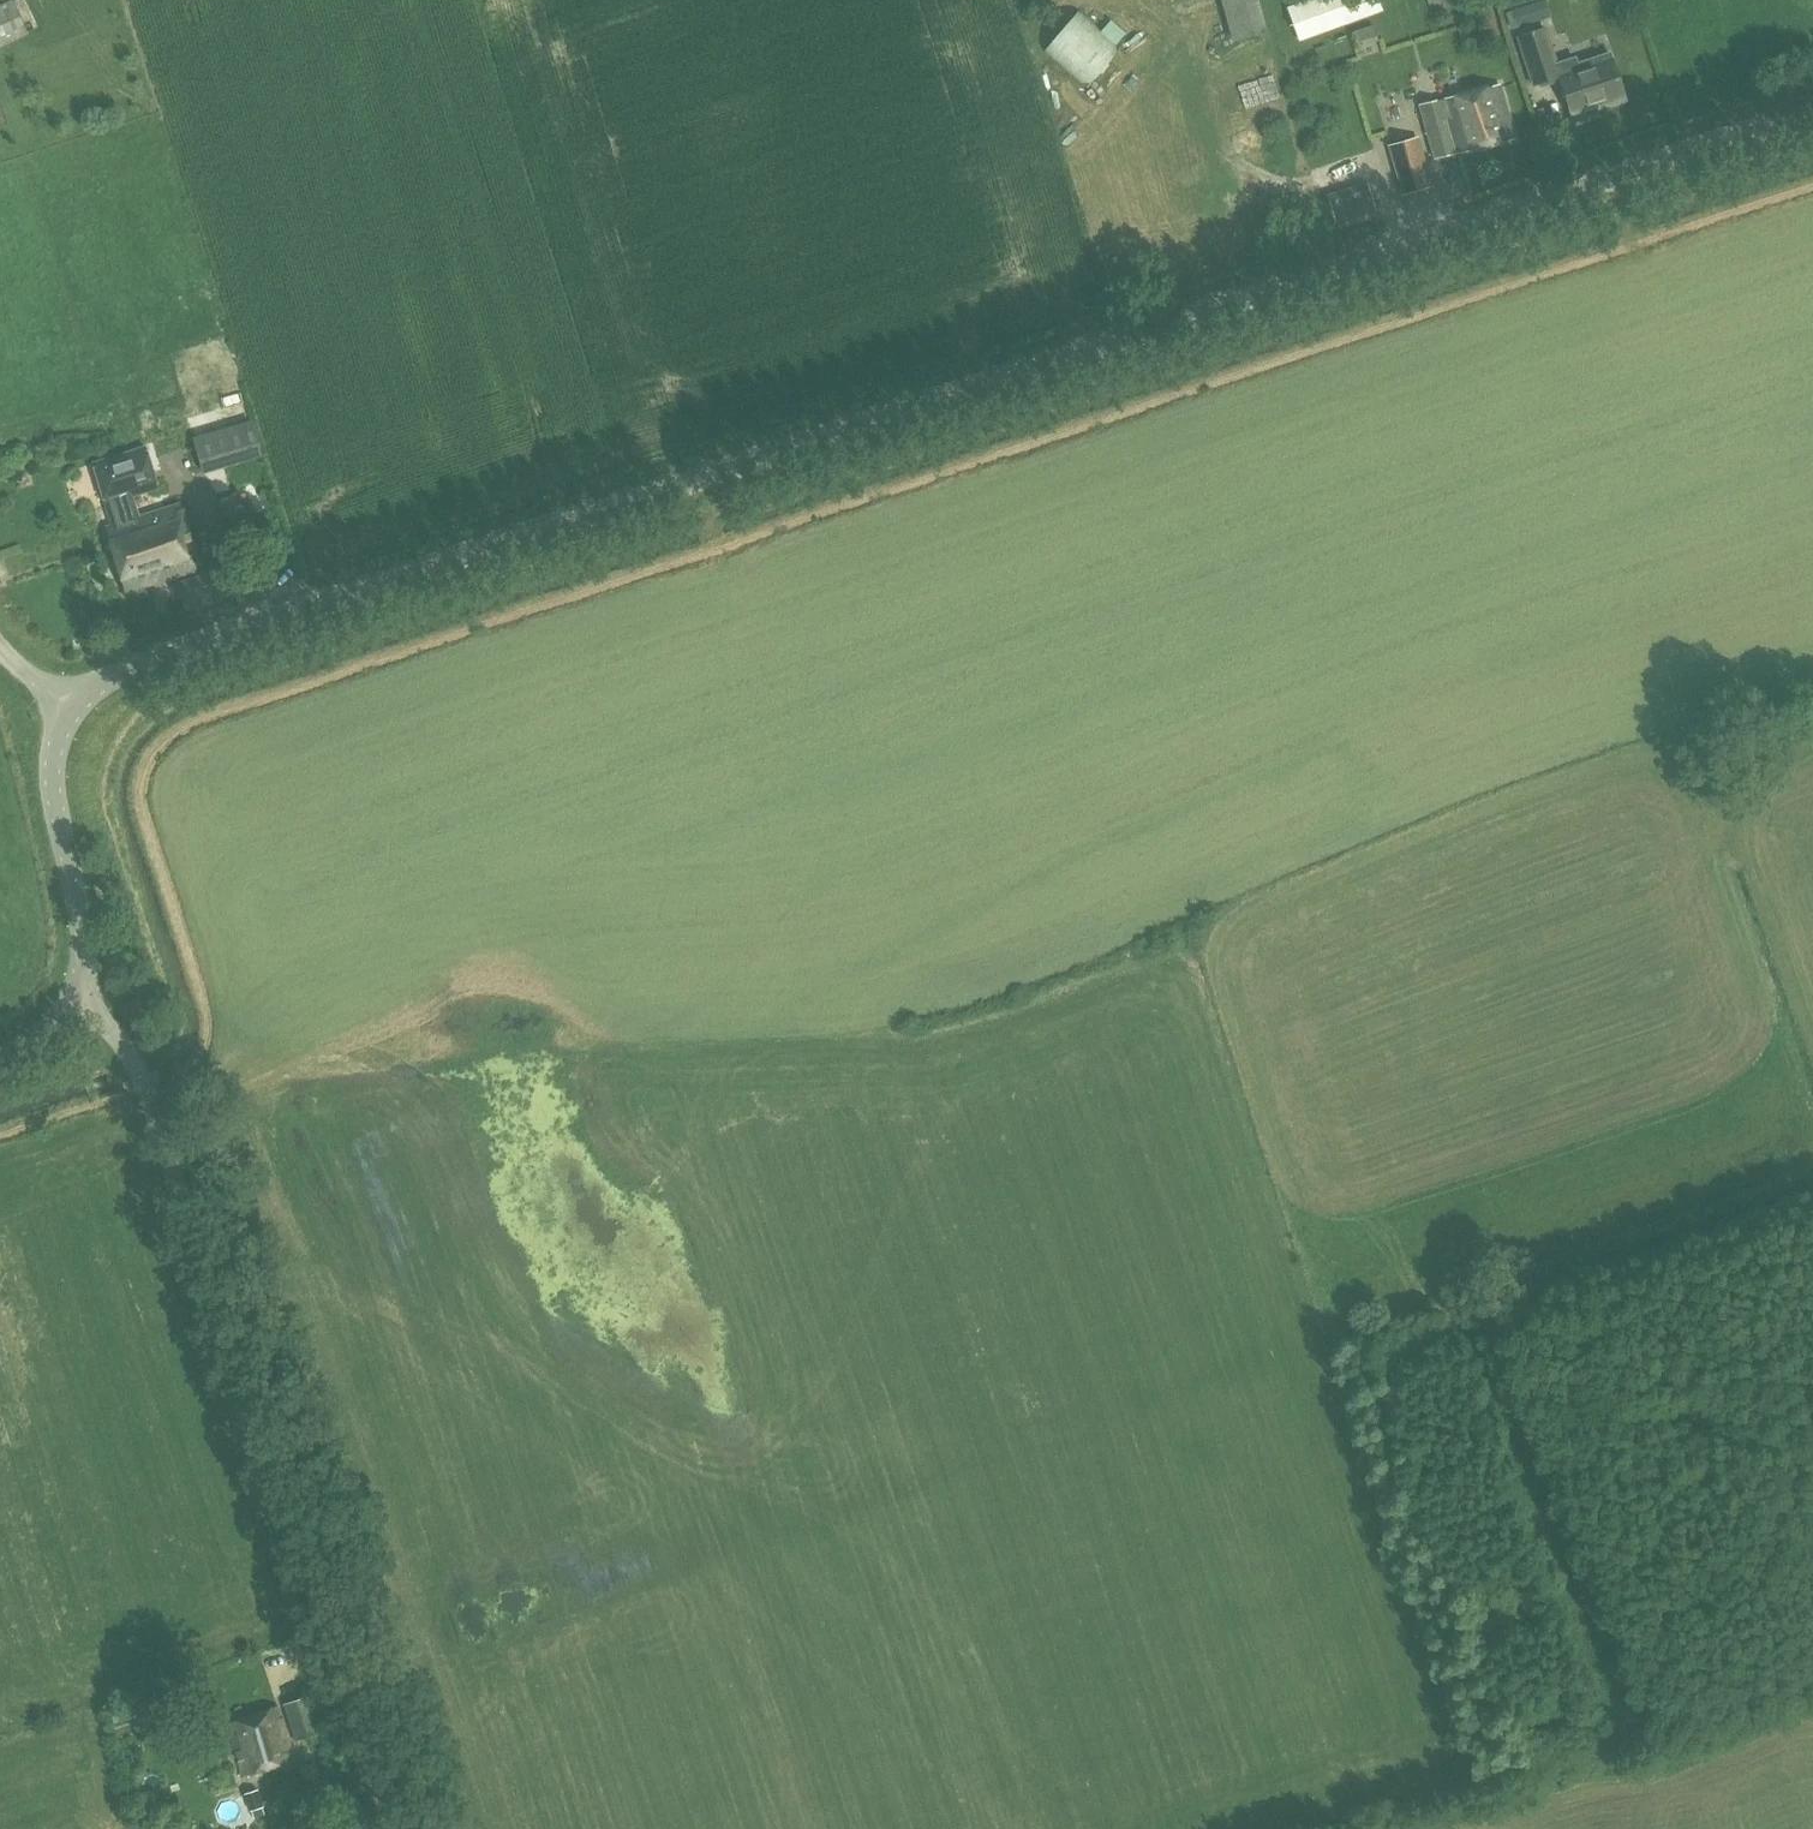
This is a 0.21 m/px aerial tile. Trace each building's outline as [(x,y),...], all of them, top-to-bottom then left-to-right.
[(30,34),(13,0),(0,6),(0,48),(30,34)] [(1227,54),(1275,37),(1262,0),(1208,0),(1227,54)] [(1301,40),(1383,10),(1379,0),(1305,0),(1289,6),(1301,40)] [(1651,6),(1647,0),(1625,0),(1636,16),(1651,6)] [(1505,12),(1511,28),(1528,22),(1523,6),(1505,12)] [(1519,37),(1535,85),(1560,76),(1573,114),(1607,102),(1608,106),(1626,100),(1609,47),(1558,64),(1546,28),(1519,37)] [(1421,104),(1435,158),(1515,137),(1501,83),(1421,104)] [(1388,146),(1404,194),(1434,185),(1419,136),(1388,146)] [(1319,206),(1329,237),(1368,224),(1358,194),(1319,206)] [(195,436),(205,471),(261,455),(251,420),(195,436)] [(94,462),(112,520),(105,522),(127,594),(199,571),(177,500),(140,511),(135,496),(160,488),(146,446),(94,462)] [(222,503),(239,538),(263,527),(246,492),(222,503)] [(283,1703),(295,1740),(325,1730),(314,1694),(283,1703)] [(227,1722),(243,1774),(297,1757),(281,1705),(227,1722)] [(246,1793),(251,1809),(264,1805),(258,1789),(246,1793)]
